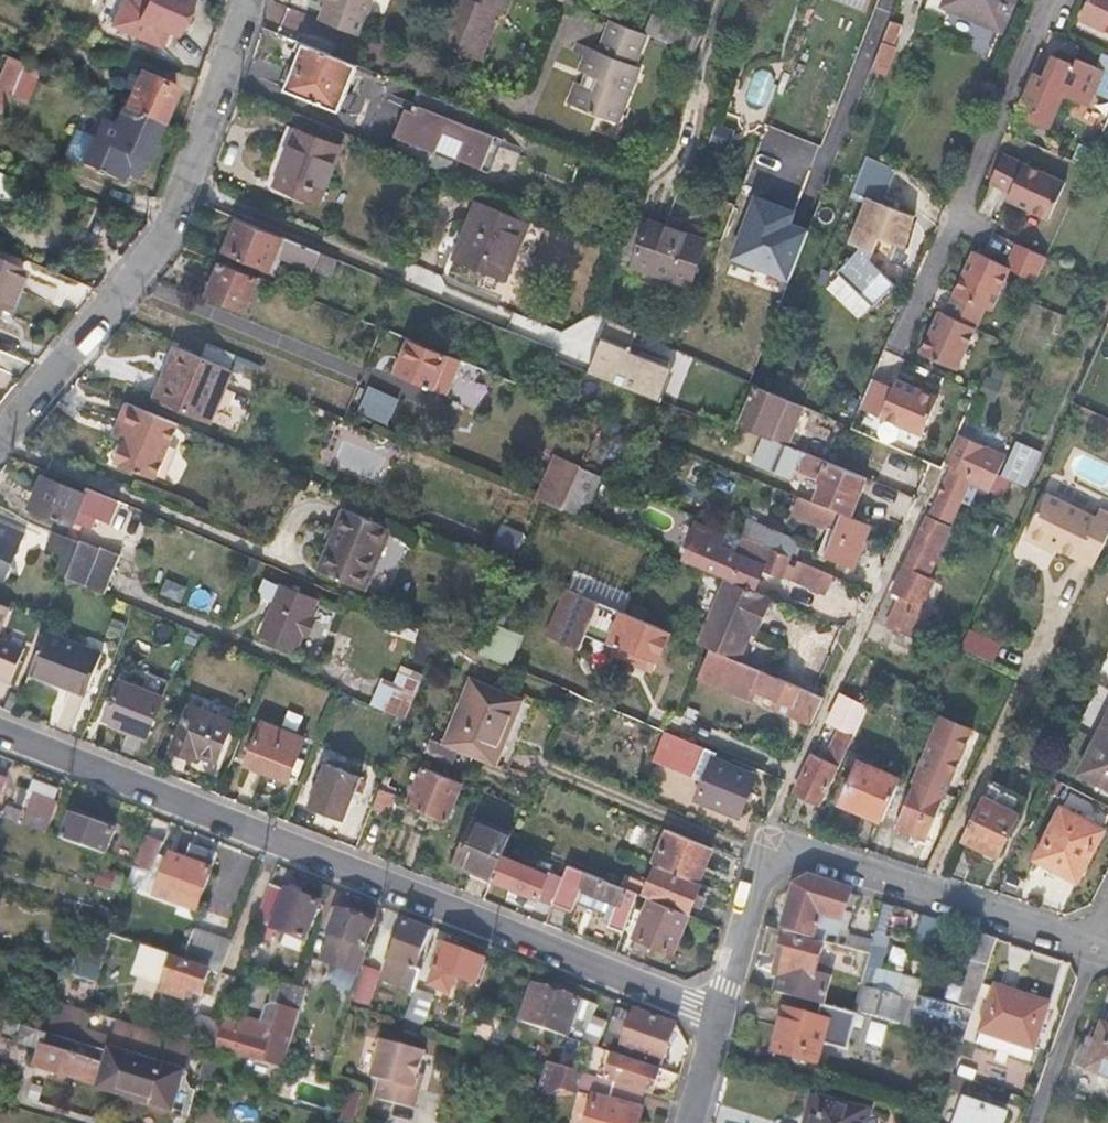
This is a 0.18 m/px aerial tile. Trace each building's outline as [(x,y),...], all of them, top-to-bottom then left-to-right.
[(187,0),(133,0),(131,4),(126,2),(115,26),(159,46),(166,31),(176,35),(191,1),(187,0)] [(321,2),(327,4),(320,20),(359,35),(374,0),(321,0),(321,2)] [(480,59),(500,7),(481,0),(452,0),(436,43),(480,59)] [(923,11),(943,19),(947,7),(1002,29),(1014,0),(928,0),(923,11)] [(1107,35),(1107,0),(1089,0),(1079,22),(1107,35)] [(593,44),(582,69),(589,72),(584,83),(578,81),(569,104),(617,123),(641,65),(634,62),(645,34),(611,19),(601,48),(593,44)] [(890,22),(871,70),(881,74),(900,26),(890,22)] [(669,27),(663,41),(694,52),(699,39),(669,27)] [(582,69),(593,44),(578,39),(573,51),(582,54),(577,67),(582,69)] [(286,90),(339,112),(348,115),(356,95),(347,92),(357,65),(305,45),(286,90)] [(1080,106),(1085,108),(1102,72),(1107,75),(1107,57),(1103,54),(1096,70),(1080,106)] [(23,65),(9,58),(0,77),(0,114),(1,115),(10,96),(23,65)] [(1037,76),(1022,109),(1034,115),(1031,121),(1049,129),(1063,98),(1080,106),(1096,70),(1076,61),(1074,66),(1054,58),(1044,79),(1037,76)] [(39,72),(23,65),(10,96),(25,103),(39,72)] [(747,102),(765,106),(772,73),(755,69),(747,102)] [(124,108),(161,125),(176,88),(140,72),(124,108)] [(477,114),(418,90),(409,111),(406,109),(394,137),(398,138),(392,153),(452,177),(458,161),(489,174),(503,141),(472,128),(477,114)] [(138,178),(161,125),(124,108),(121,107),(113,128),(100,123),(93,140),(82,166),(95,171),(94,174),(100,176),(101,173),(120,181),(127,165),(133,168),(130,175),(138,178)] [(1018,116),(1031,122),(1031,121),(1034,115),(1022,109),(1018,116)] [(1031,122),(1018,116),(1010,135),(1022,141),(1031,122)] [(275,186),(309,200),(331,144),(297,131),(275,186)] [(63,158),(82,166),(93,140),(74,132),(63,158)] [(1005,202),(1029,214),(1048,175),(1003,154),(990,183),(1009,193),(1005,202)] [(1048,175),(1029,214),(1047,222),(1065,183),(1048,175)] [(904,248),(915,213),(861,197),(847,244),(830,301),(878,315),(891,273),(869,266),(877,240),(904,248)] [(479,204),(455,262),(506,282),(529,223),(479,204)] [(337,260),(241,220),(228,251),(269,268),(274,255),(313,271),(314,269),(330,276),(337,260)] [(705,243),(647,223),(633,267),(689,288),(705,243)] [(1006,266),(986,308),(990,310),(1009,267),(1036,280),(1045,261),(1015,246),(1006,266)] [(985,307),(986,308),(1006,266),(974,252),(945,314),(939,311),(919,354),(957,372),(985,307)] [(8,312),(24,271),(0,261),(0,309),(8,312)] [(259,278),(223,264),(209,297),(246,312),(259,278)] [(460,361),(411,341),(399,373),(447,393),(460,361)] [(208,344),(202,358),(228,369),(233,355),(208,344)] [(202,358),(176,347),(154,399),(210,423),(232,371),(228,369),(202,358)] [(872,379),(861,406),(923,433),(938,399),(896,380),(893,389),(872,379)] [(987,380),(978,397),(994,406),(1004,389),(987,380)] [(755,384),(739,425),(786,443),(800,411),(784,404),(782,409),(765,401),(769,391),(755,384)] [(127,404),(119,424),(131,429),(125,443),(124,444),(117,445),(112,457),(120,465),(156,480),(179,426),(127,404)] [(131,429),(119,424),(113,438),(125,443),(131,429)] [(960,500),(970,505),(979,486),(991,492),(1006,459),(983,448),(985,443),(959,432),(945,462),(955,465),(935,513),(951,520),(960,500)] [(1003,475),(1026,485),(1042,452),(1018,441),(1003,475)] [(806,455),(781,445),(775,461),(800,471),(806,455)] [(536,499),(563,511),(571,493),(581,468),(555,456),(536,499)] [(829,462),(812,502),(849,517),(867,477),(829,462)] [(604,477),(581,468),(571,493),(593,502),(604,477)] [(86,497),(45,480),(34,509),(74,526),(76,521),(82,505),(85,500),(86,497)] [(86,497),(85,500),(103,507),(106,497),(89,490),(86,497)] [(593,502),(571,493),(563,511),(586,520),(593,502)] [(1097,518),(1047,494),(1026,538),(1045,548),(1047,544),(1077,558),(1076,559),(1094,567),(1107,539),(1107,513),(1101,510),(1097,518)] [(127,525),(134,509),(109,497),(102,514),(127,525)] [(871,526),(849,517),(812,502),(801,498),(794,515),(835,532),(825,556),(854,568),(871,526)] [(82,505),(76,521),(91,528),(98,512),(82,505)] [(335,547),(327,543),(315,571),(365,592),(391,530),(341,509),(332,532),(340,535),(335,547)] [(758,516),(748,540),(790,558),(797,542),(769,530),(772,522),(758,516)] [(934,582),(926,579),(951,527),(929,517),(894,592),(901,596),(888,624),(897,628),(894,632),(900,635),(902,630),(920,639),(933,612),(925,608),(936,584),(933,583),(934,582)] [(6,580),(25,534),(0,523),(0,577),(6,580)] [(782,578),(790,558),(748,540),(742,537),(735,553),(718,546),(723,536),(697,525),(688,547),(697,552),(692,565),(724,578),(755,592),(764,570),(782,578)] [(340,535),(332,532),(327,543),(335,547),(340,535)] [(58,572),(70,577),(84,544),(56,533),(49,549),(65,555),(58,572)] [(70,577),(70,578),(104,592),(119,555),(102,547),(101,549),(85,542),(84,544),(70,577)] [(833,577),(803,564),(795,581),(825,594),(833,577)] [(755,592),(724,578),(696,644),(710,650),(736,661),(747,633),(753,619),(760,622),(771,599),(755,592)] [(258,594),(263,596),(269,581),(263,579),(258,594)] [(313,599),(269,581),(263,596),(274,601),(261,636),(292,649),(298,635),(306,615),(313,599)] [(627,614),(565,588),(546,637),(579,650),(585,634),(612,645),(608,653),(640,666),(645,655),(656,660),(668,632),(627,614)] [(11,607),(0,603),(0,636),(11,607)] [(306,615),(298,635),(306,638),(314,618),(306,615)] [(754,636),(760,622),(753,619),(747,633),(754,636)] [(489,627),(478,653),(504,664),(515,637),(489,627)] [(992,664),(1001,645),(970,630),(961,648),(992,664)] [(47,633),(32,671),(89,695),(104,657),(47,633)] [(11,682),(25,648),(0,637),(0,678),(11,682)] [(772,699),(797,710),(794,718),(810,725),(823,698),(736,661),(710,650),(699,678),(750,700),(754,691),(772,699)] [(383,678),(372,704),(407,720),(422,681),(399,672),(395,683),(383,678)] [(444,743),(430,738),(425,750),(453,761),(458,748),(496,764),(523,698),(472,677),(444,743)] [(107,720),(149,738),(165,697),(123,680),(107,720)] [(812,756),(795,792),(820,804),(837,768),(840,770),(867,709),(839,696),(827,723),(841,729),(825,762),(812,756)] [(769,708),(794,718),(797,710),(772,699),(769,708)] [(234,724),(191,706),(173,751),(193,759),(195,754),(217,762),(234,724)] [(1096,740),(1107,746),(1107,715),(1096,740)] [(264,722),(246,765),(287,782),(305,739),(264,722)] [(434,729),(430,738),(444,743),(447,735),(434,729)] [(715,753),(664,732),(652,761),(696,779),(697,776),(704,778),(695,800),(737,817),(754,777),(713,759),(715,753)] [(1096,740),(1080,773),(1107,786),(1107,746),(1096,740)] [(859,761),(840,803),(883,822),(901,780),(859,761)] [(310,807),(345,821),(362,778),(327,764),(310,807)] [(462,783),(426,768),(409,805),(446,821),(462,783)] [(915,780),(895,826),(926,840),(947,794),(915,780)] [(962,839),(982,849),(985,842),(1001,850),(1027,797),(991,780),(962,839)] [(23,827),(47,836),(58,805),(52,803),(56,791),(33,783),(24,805),(30,808),(23,827)] [(380,789),(372,810),(389,816),(396,796),(380,789)] [(0,813),(0,818),(16,825),(20,813),(2,806),(0,813)] [(1061,807),(1035,858),(1078,880),(1104,829),(1061,807)] [(62,842),(105,857),(114,833),(97,826),(99,819),(73,810),(62,842)] [(494,875),(502,856),(510,835),(474,820),(456,865),(474,872),(476,867),(494,875)] [(655,865),(694,881),(699,868),(704,870),(712,850),(668,831),(654,864),(655,865)] [(136,869),(151,875),(159,854),(163,844),(148,838),(136,869)] [(985,842),(982,849),(998,857),(1001,850),(985,842)] [(171,859),(157,894),(195,909),(210,871),(204,869),(210,854),(193,847),(187,862),(172,856),(171,859)] [(127,885),(157,894),(171,859),(159,854),(151,875),(136,869),(133,868),(127,885)] [(217,856),(210,854),(204,869),(210,871),(217,856)] [(537,901),(552,907),(564,877),(549,871),(548,874),(502,856),(494,875),(492,880),(538,898),(537,901)] [(652,872),(655,865),(654,864),(639,858),(636,865),(652,872)] [(617,907),(609,927),(621,932),(637,893),(569,865),(564,877),(552,907),(569,914),(570,911),(578,891),(617,907)] [(694,881),(655,865),(652,872),(642,895),(650,898),(688,914),(692,904),(697,893),(701,884),(699,883),(694,881)] [(699,883),(704,870),(699,868),(694,881),(699,883)] [(812,878),(795,887),(784,932),(825,944),(828,934),(838,936),(838,935),(840,928),(848,930),(851,916),(844,914),(851,891),(812,878)] [(271,885),(253,934),(273,942),(277,930),(307,941),(321,903),(289,891),(289,892),(271,885)] [(578,891),(570,911),(609,927),(617,907),(578,891)] [(697,893),(692,904),(700,907),(704,896),(697,893)] [(688,914),(650,898),(634,936),(673,952),(688,914)] [(361,975),(371,946),(365,945),(373,924),(343,912),(334,935),(335,936),(332,944),(348,950),(341,968),(361,975)] [(941,922),(923,915),(914,946),(932,951),(941,922)] [(406,922),(387,975),(413,985),(417,973),(414,971),(429,931),(407,922),(406,922)] [(871,947),(886,951),(889,940),(885,934),(875,932),(872,943),(871,947)] [(183,960),(222,972),(232,945),(191,933),(183,960)] [(958,1009),(918,997),(917,1003),(909,1030),(962,1044),(998,940),(980,934),(958,1009)] [(871,947),(872,943),(838,935),(838,936),(836,946),(869,956),(871,947)] [(792,962),(784,995),(822,1006),(828,984),(813,980),(821,948),(785,937),(779,958),(792,962)] [(444,945),(428,985),(447,992),(453,976),(476,985),(486,962),(444,945)] [(871,947),(869,956),(855,1008),(905,1022),(911,1001),(917,1003),(918,997),(923,982),(904,976),(897,997),(873,990),(878,968),(882,969),(886,951),(871,947)] [(209,971),(141,950),(134,975),(164,984),(162,991),(186,998),(189,989),(202,993),(209,971)] [(360,1002),(374,1007),(384,980),(370,975),(360,1002)] [(283,1069),(308,990),(299,988),(277,981),(270,1002),(277,1005),(271,1022),(260,1019),(258,1027),(229,1019),(219,1049),(283,1069)] [(572,1025),(588,1032),(593,1017),(598,1005),(581,999),(580,1002),(536,985),(521,1023),(567,1038),(572,1025)] [(997,988),(981,1032),(1033,1050),(1049,1005),(997,988)] [(415,993),(406,1020),(425,1026),(433,999),(415,993)] [(785,1009),(773,1053),(816,1065),(828,1022),(785,1009)] [(645,1014),(637,1010),(631,1025),(615,1019),(606,1042),(660,1063),(675,1026),(645,1014)] [(189,1041),(209,1047),(220,1020),(200,1014),(189,1041)] [(593,1017),(588,1032),(584,1043),(596,1047),(604,1021),(593,1017)] [(50,1036),(130,1059),(130,1057),(178,1071),(187,1040),(120,1021),(115,1038),(55,1020),(50,1036)] [(1086,1071),(1107,1079),(1107,1027),(1102,1025),(1086,1071)] [(178,1071),(130,1057),(130,1059),(50,1036),(18,1027),(13,1042),(44,1051),(39,1068),(169,1107),(179,1072),(178,1071)] [(1033,1050),(981,1032),(977,1044),(1030,1061),(1033,1050)] [(426,1050),(383,1039),(372,1078),(382,1080),(377,1098),(417,1109),(423,1087),(417,1086),(426,1050)] [(1076,1067),(1086,1071),(1093,1051),(1082,1047),(1076,1067)] [(615,1053),(607,1080),(645,1092),(652,1094),(660,1068),(615,1053)] [(607,1080),(550,1063),(541,1093),(549,1095),(563,1088),(595,1097),(588,1122),(640,1122),(644,1111),(640,1110),(645,1092),(607,1080)] [(968,1080),(952,1075),(948,1088),(963,1094),(968,1080)] [(342,1120),(353,1122),(354,1122),(362,1093),(350,1090),(342,1120)] [(813,1120),(813,1122),(863,1122),(867,1111),(812,1096),(806,1118),(813,1120)] [(957,1122),(1002,1122),(1005,1116),(964,1102),(957,1122)]
